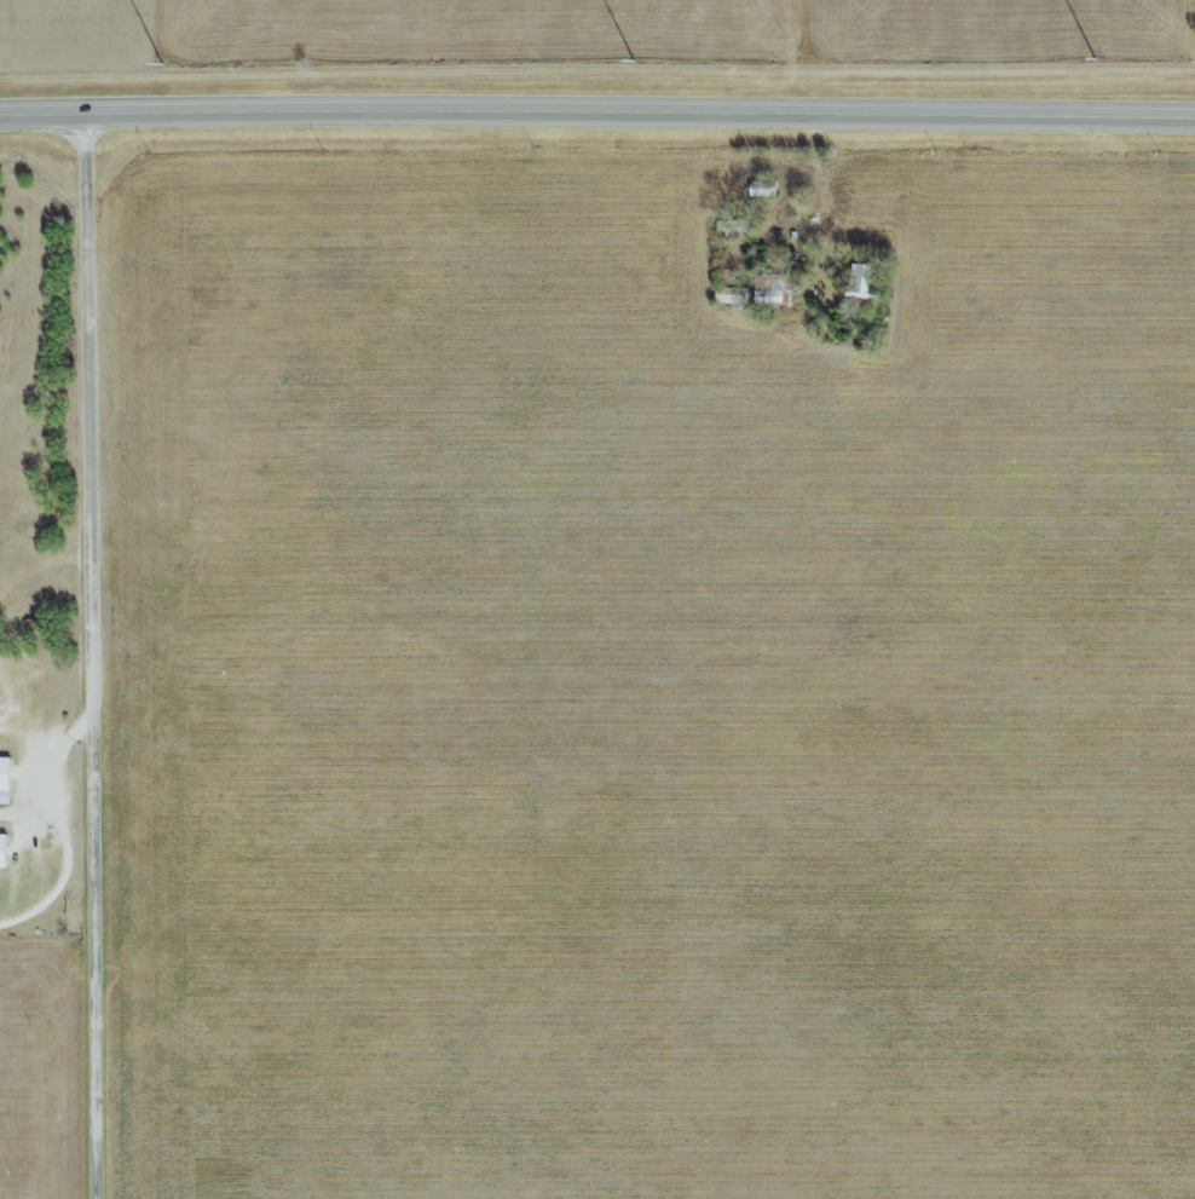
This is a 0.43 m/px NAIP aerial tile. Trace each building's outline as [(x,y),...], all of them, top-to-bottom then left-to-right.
[(872,288),(873,263),(855,263),(855,286),(848,286),(848,299),(853,299),(853,300),(881,301),(882,288),(872,288)] [(784,302),(784,290),(792,290),(791,273),(756,275),(756,303),(784,302)] [(12,804),(14,756),(0,756),(0,803),(12,804)] [(9,866),(10,833),(0,833),(0,866),(9,866)]
